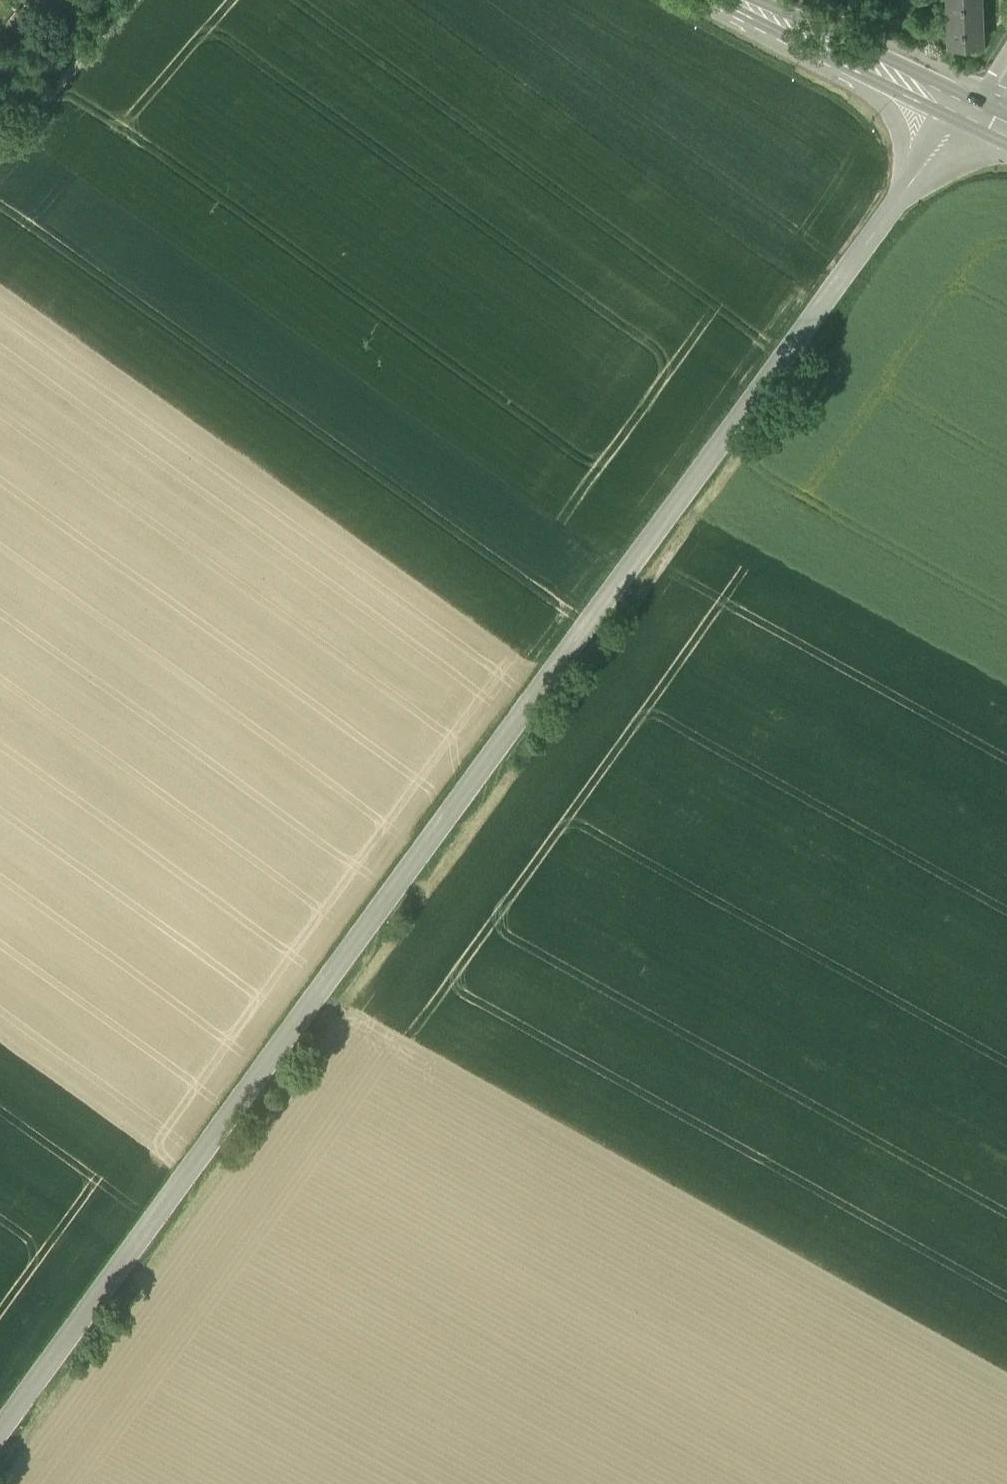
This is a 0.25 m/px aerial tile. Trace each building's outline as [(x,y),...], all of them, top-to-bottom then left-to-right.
[(949,19),(981,18),(981,0),(949,0),(949,19)] [(981,18),(949,19),(950,44),(982,43),(981,18)]
